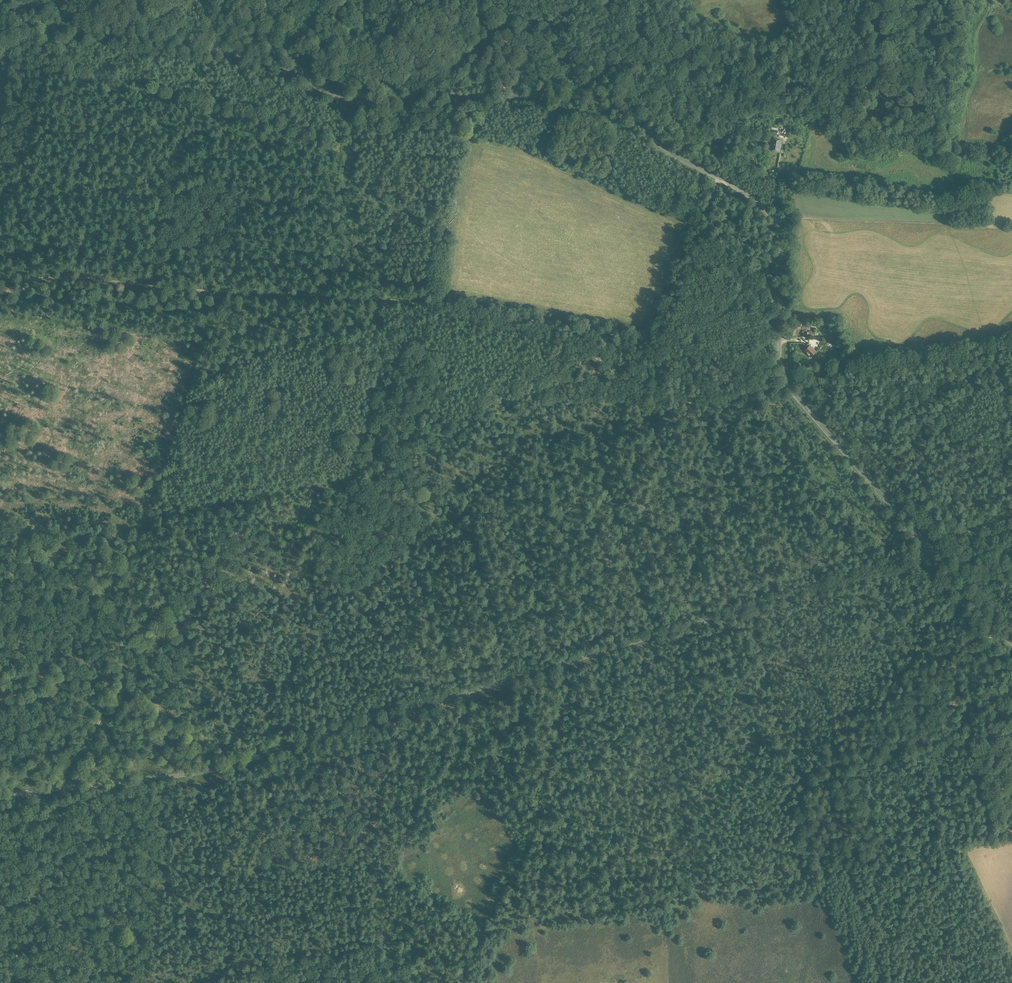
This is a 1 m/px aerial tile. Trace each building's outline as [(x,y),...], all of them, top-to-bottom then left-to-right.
[(782,140),(771,139),(770,150),(780,152),(782,140)] [(810,346),(808,344),(806,346),(807,348),(805,351),(810,357),(816,351),(810,345),(810,346)]
